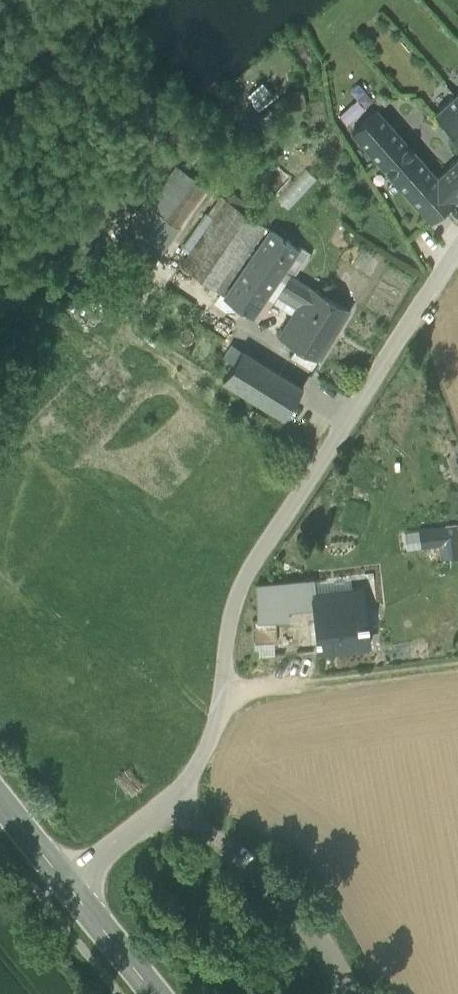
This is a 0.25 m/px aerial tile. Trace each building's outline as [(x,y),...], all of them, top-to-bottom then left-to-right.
[(457,91),(457,90),(434,111),(457,138),(457,90),(457,91)] [(284,99),(285,108),(306,105),(304,91),(291,94),(291,97),(284,99)] [(457,196),(457,164),(455,161),(437,178),(377,109),(354,130),(352,132),(431,221),(457,196)] [(174,168),(146,206),(163,217),(191,179),(174,168)] [(163,217),(177,227),(204,189),(191,179),(163,217)] [(221,293),(265,226),(226,200),(181,266),(221,293)] [(124,240),(154,260),(177,227),(163,217),(146,206),(124,240)] [(221,293),(226,297),(271,231),(265,226),(221,293)] [(297,248),(271,231),(226,297),(252,315),(264,297),(283,270),(286,265),(297,248)] [(154,260),(124,240),(117,250),(147,270),(154,260)] [(286,265),(297,272),(310,252),(299,245),(297,248),(286,265)] [(286,265),(283,270),(291,276),(294,277),(297,272),(286,265)] [(274,303),(291,276),(283,270),(264,297),(274,303)] [(279,336),(319,361),(350,311),(294,277),(291,276),(274,303),(293,314),(279,336)] [(223,381),(284,418),(303,388),(242,350),(223,381)] [(441,555),(457,553),(457,529),(457,524),(438,526),(441,555)] [(283,615),(311,612),(309,593),(313,593),(312,582),(254,586),(257,627),(277,625),(284,624),(283,615)] [(359,589),(313,593),(309,593),(311,612),(312,612),(316,651),(364,647),(359,589)] [(257,627),(259,648),(279,646),(277,625),(257,627)]
